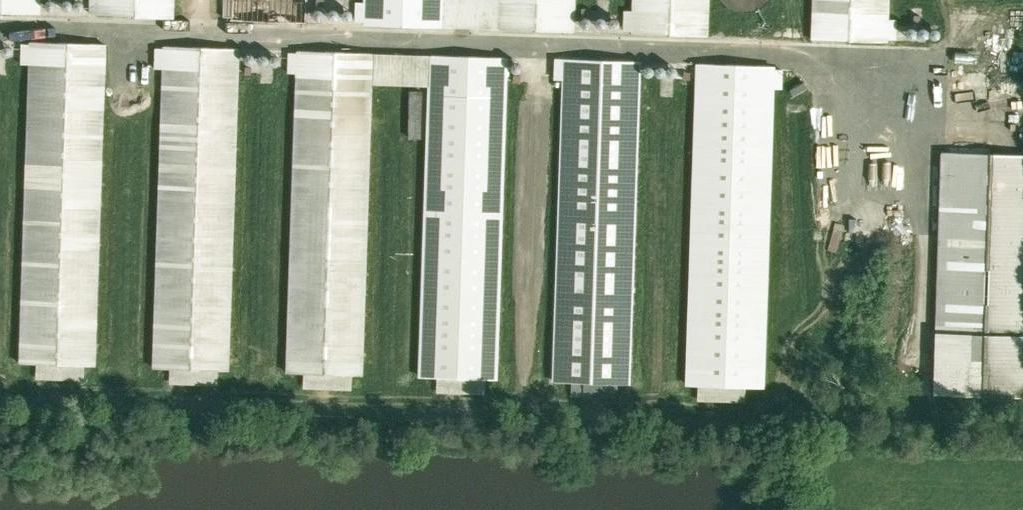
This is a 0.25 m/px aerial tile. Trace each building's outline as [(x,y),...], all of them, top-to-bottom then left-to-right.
[(352,6),(438,9),(438,0),(352,0),(352,6)] [(487,9),(573,12),(573,0),(487,0),(487,9)] [(621,17),(707,20),(707,0),(621,0),(621,17)] [(810,22),(888,25),(889,0),(810,0),(810,22)] [(28,42),(17,349),(93,351),(104,27),(21,25),(20,42),(28,42)] [(160,47),(150,354),(226,356),(237,32),(154,30),(153,47),(160,47)] [(293,53),(283,359),(359,362),(370,38),(287,35),(286,52),(293,53)] [(427,57),(417,364),(493,366),(504,43),(420,40),(420,57),(427,57)] [(562,60),(551,367),(627,369),(638,45),(555,43),(554,60),(562,60)] [(695,66),(685,372),(761,375),(772,74),(781,74),(781,51),(688,48),(688,65),(695,66)] [(841,98),(816,99),(817,140),(843,139),(841,98)] [(939,136),(930,380),(1022,383),(1022,138),(939,136)]
